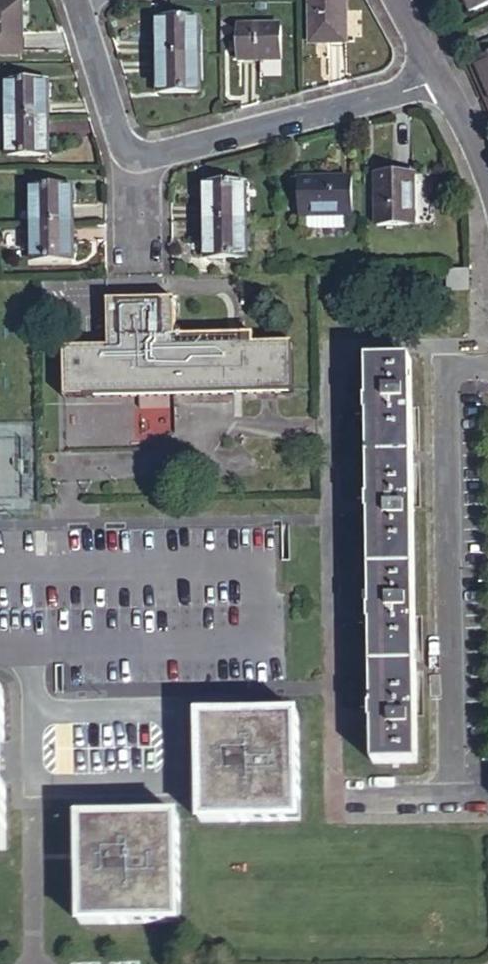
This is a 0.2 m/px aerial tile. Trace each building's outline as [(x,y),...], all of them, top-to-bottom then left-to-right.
[(22,48),(23,0),(0,0),(0,49),(22,48)] [(311,37),(346,36),(346,0),(311,0),(311,37)] [(473,12),(487,5),(487,0),(468,0),(473,12)] [(160,14),(159,57),(199,58),(199,14),(160,14)] [(239,54),(281,53),(281,21),(239,21),(239,54)] [(467,64),(487,113),(487,55),(467,64)] [(159,57),(159,89),(199,89),(199,58),(159,57)] [(8,77),(9,116),(46,116),(46,77),(8,77)] [(9,116),(9,151),(47,151),(46,116),(9,116)] [(412,171),(377,171),(378,220),(412,221),(412,171)] [(352,177),(300,178),(300,213),(307,213),(308,226),(346,225),(346,213),(352,212),(352,177)] [(206,180),(207,217),(245,216),(245,179),(206,180)] [(32,182),(32,225),(70,223),(70,182),(32,182)] [(207,217),(208,254),(245,254),(245,216),(207,217)] [(32,225),(32,257),(70,257),(70,223),(32,225)] [(470,290),(469,270),(449,271),(450,291),(470,290)] [(58,348),(59,394),(287,389),(286,341),(169,344),(168,297),(103,299),(104,346),(58,348)] [(406,361),(361,361),(362,404),(361,404),(361,417),(362,417),(364,503),(362,503),(363,516),(364,516),(366,613),(364,613),(365,626),(366,626),(367,669),(366,711),(366,725),(368,724),(368,766),(412,765),(406,361)] [(293,716),(193,718),(195,825),(295,823),(293,716)] [(173,818),(74,820),(76,927),(175,925),(173,818)]
